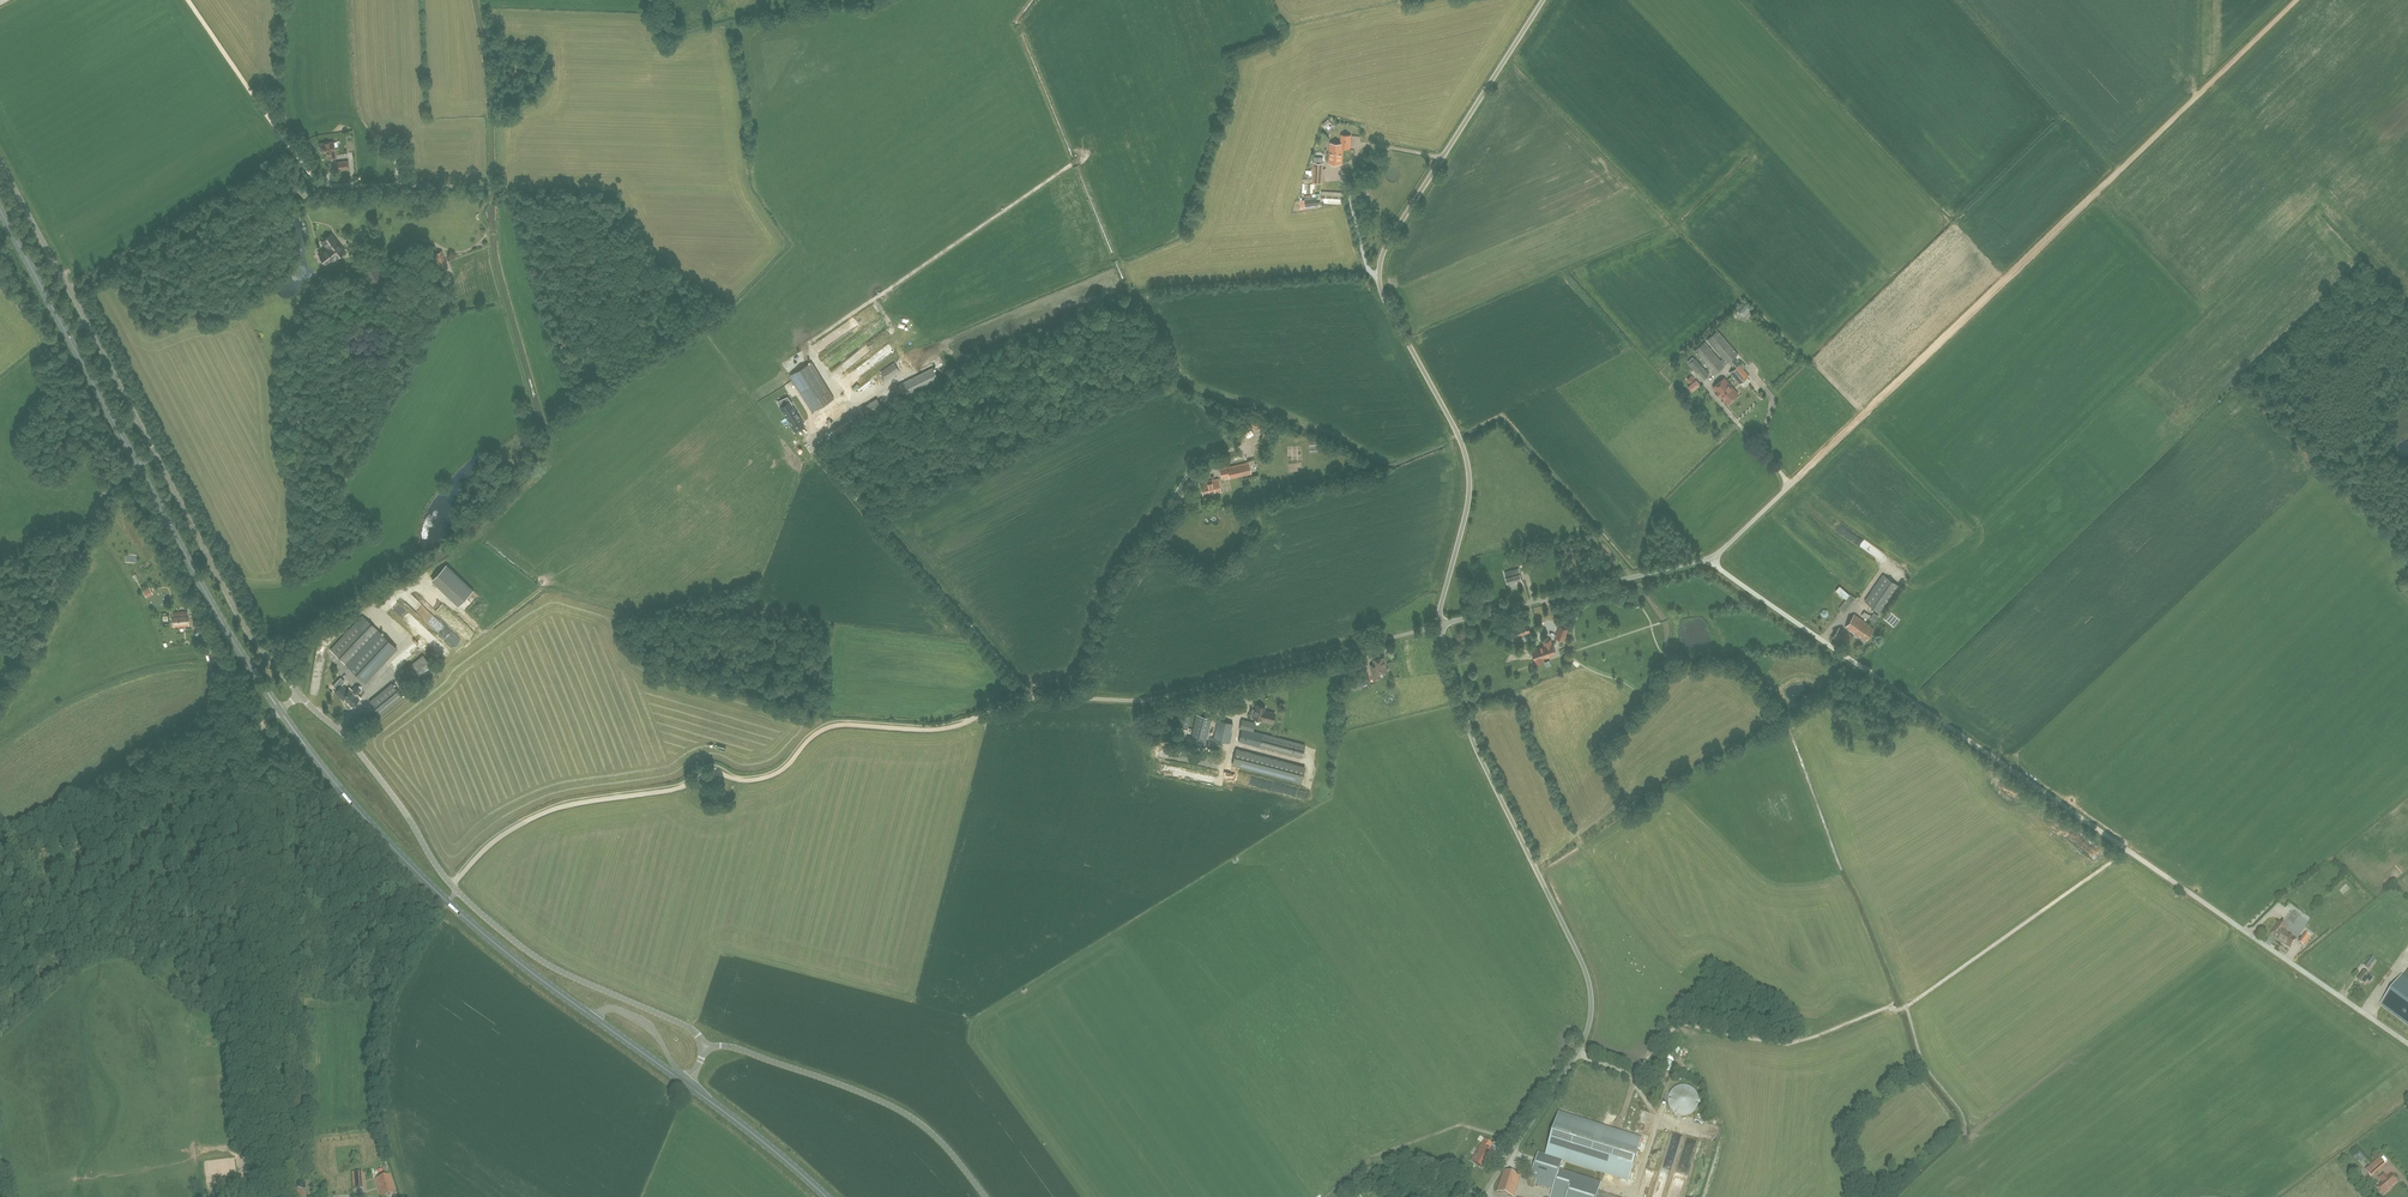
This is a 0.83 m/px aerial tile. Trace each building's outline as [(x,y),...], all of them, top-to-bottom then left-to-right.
[(1328,119),(1322,124),(1325,127),(1331,122),(1328,119)] [(1341,144),(1330,143),(1329,163),(1341,164),(1342,148),(1350,148),(1350,135),(1341,135),(1341,144)] [(335,147),(334,147),(333,142),(320,144),(321,152),(327,151),(327,158),(336,157),(335,147)] [(349,168),(348,161),(336,162),(337,169),(349,168)] [(1320,183),(1321,164),(1314,163),(1313,182),(1320,183)] [(1362,196),(1369,194),(1367,186),(1360,188),(1362,196)] [(1321,198),(1327,199),(1327,204),(1340,204),(1341,199),(1344,199),(1344,190),(1321,189),(1321,198)] [(1304,198),(1305,200),(1300,201),(1301,209),(1318,206),(1317,204),(1320,204),(1319,202),(1317,202),(1316,196),(1304,198)] [(334,259),(345,251),(332,234),(321,242),(326,248),(323,250),(323,249),(318,253),(321,256),(320,256),(325,262),(327,264),(332,260),(333,262),(335,261),(334,259)] [(434,254),(440,271),(448,268),(442,251),(434,254)] [(372,285),(383,279),(375,265),(364,272),(372,285)] [(1742,312),(1747,307),(1742,303),(1737,308),(1742,312)] [(1717,331),(1707,340),(1723,358),(1720,360),(1704,342),(1694,351),(1714,375),(1725,365),(1724,365),(1727,362),(1727,363),(1738,354),(1717,331)] [(856,376),(859,379),(881,362),(876,355),(850,374),(853,378),(856,376)] [(850,369),(858,359),(854,356),(846,366),(850,369)] [(1703,380),(1709,375),(1695,359),(1689,364),(1703,380)] [(1739,384),(1741,382),(1744,385),(1750,380),(1747,377),(1749,376),(1735,359),(1730,363),(1735,368),(1729,373),(1739,384)] [(811,362),(795,372),(790,375),(812,411),(834,398),(811,362)] [(897,363),(882,370),(886,379),(901,371),(897,363)] [(933,368),(898,385),(897,383),(893,385),(900,399),(939,381),(933,368)] [(1728,397),(1728,395),(1729,395),(1724,390),(1726,388),(1723,385),(1727,382),(1724,378),(1713,387),(1716,391),(1715,392),(1719,397),(1721,396),(1724,400),(1728,397)] [(1695,379),(1691,383),(1695,388),(1700,384),(1695,379)] [(1728,397),(1724,400),(1727,403),(1738,394),(1727,382),(1723,385),(1726,388),(1724,390),(1729,395),(1728,395),(1728,397)] [(798,424),(798,423),(802,421),(791,404),(790,402),(791,401),(787,396),(784,397),(785,398),(782,399),(784,404),(780,407),(783,412),(784,411),(793,426),(796,424),(796,425),(798,424)] [(863,407),(867,412),(881,404),(878,398),(863,407)] [(839,405),(818,418),(818,419),(824,428),(845,415),(839,405)] [(1262,423),(1253,419),(1250,426),(1259,430),(1262,423)] [(837,437),(852,428),(847,421),(833,430),(837,437)] [(1230,478),(1251,473),(1248,462),(1227,467),(1227,466),(1220,468),(1222,477),(1229,475),(1230,478)] [(1203,496),(1221,492),(1218,479),(1200,483),(1203,496)] [(474,590),(447,564),(432,579),(459,605),(474,590)] [(1509,589),(1523,585),(1518,568),(1505,572),(1509,589)] [(1900,587),(1883,575),(1865,601),(1882,613),(1900,587)] [(1846,599),(1850,595),(1839,586),(1835,591),(1846,599)] [(146,596),(152,593),(150,588),(143,591),(146,596)] [(1850,595),(1846,599),(1839,608),(1845,613),(1851,606),(1850,605),(1851,603),(1852,604),(1856,599),(1850,594),(1850,595)] [(218,611),(221,610),(212,596),(210,597),(218,611)] [(161,606),(163,599),(153,597),(152,604),(161,606)] [(398,614),(408,621),(412,615),(402,608),(398,614)] [(1826,618),(1829,614),(1827,610),(1823,609),(1820,613),(1821,617),(1826,618)] [(1862,617),(1868,619),(1871,612),(1864,610),(1862,617)] [(173,627),(188,625),(187,611),(172,612),(173,627)] [(1846,627),(1859,636),(1860,636),(1866,640),(1874,629),(1867,624),(1868,624),(1854,614),(1846,627)] [(330,649),(348,666),(364,682),(396,647),(367,620),(359,627),(355,623),(330,649)] [(205,639),(212,634),(204,622),(197,628),(205,639)] [(436,628),(451,644),(458,638),(442,622),(436,628)] [(1517,636),(1526,633),(1523,625),(1515,628),(1517,636)] [(1564,640),(1568,629),(1560,627),(1559,631),(1556,637),(1564,640)] [(1846,648),(1854,637),(1840,627),(1832,638),(1846,648)] [(460,639),(458,637),(452,644),(454,645),(460,639)] [(1550,644),(1549,641),(1544,642),(1545,646),(1542,647),(1533,650),(1536,660),(1542,658),(1542,656),(1548,654),(1548,656),(1555,654),(1554,652),(1555,652),(1553,646),(1552,646),(1551,644),(1550,644)] [(404,670),(413,681),(431,666),(422,655),(404,670)] [(1382,673),(1387,671),(1385,663),(1385,662),(1384,657),(1374,660),(1375,664),(1371,665),(1374,679),(1384,677),(1382,673)] [(323,675),(316,673),(314,682),(319,683),(319,680),(322,680),(323,675)] [(1352,687),(1370,683),(1368,675),(1351,679),(1352,687)] [(402,696),(391,683),(369,701),(380,715),(402,696)] [(356,695),(361,689),(356,685),(351,691),(349,689),(348,691),(341,685),(334,692),(342,698),(343,697),(352,705),(359,698),(356,695)] [(1255,710),(1252,709),(1251,714),(1254,715),(1253,718),(1262,720),(1265,707),(1256,705),(1255,710)] [(1188,728),(1192,715),(1183,712),(1179,725),(1188,728)] [(1205,744),(1211,718),(1197,715),(1191,740),(1205,744)] [(1231,732),(1233,723),(1218,720),(1214,739),(1229,742),(1232,732),(1231,732)] [(1305,745),(1253,731),(1255,723),(1242,720),(1240,728),(1242,728),(1239,741),(1302,757),(1305,745)] [(1236,748),(1232,765),(1302,783),(1306,766),(1236,748)] [(2299,908),(2289,924),(2300,931),(2310,915),(2299,908)] [(2280,922),(2275,929),(2271,935),(2290,948),(2296,940),(2284,932),(2287,927),(2280,922)] [(2304,946),(2310,936),(2306,933),(2299,943),(2304,946)] [(2369,969),(2373,963),(2375,959),(2371,956),(2364,966),(2369,969)] [(2403,976),(2402,975),(2381,1005),(2382,1006),(2407,1025),(2407,970),(2404,976),(2403,976)] [(2369,984),(2373,979),(2364,972),(2358,981),(2365,985),(2367,982),(2369,984)] [(1670,1087),(1671,1115),(1699,1114),(1698,1086),(1670,1087)] [(1543,1186),(1553,1190),(1551,1196),(1616,1196),(1599,1191),(1601,1184),(1560,1170),(1563,1161),(1628,1182),(1642,1139),(1560,1113),(1546,1155),(1545,1155),(1537,1159),(1534,1166),(1538,1173),(1539,1173),(1537,1180),(1544,1182),(1543,1186)] [(1486,1139),(1483,1143),(1482,1145),(1486,1148),(1487,1146),(1489,1148),(1492,1144),(1486,1139)] [(1486,1148),(1482,1145),(1474,1156),(1471,1161),(1475,1163),(1482,1168),(1490,1156),(1492,1152),(1488,1149),(1486,1148)] [(2362,1162),(2366,1159),(2361,1153),(2357,1156),(2362,1162)] [(2366,1170),(2371,1177),(2385,1164),(2380,1158),(2366,1170)] [(1514,1196),(1520,1176),(1504,1171),(1497,1192),(1514,1196)] [(390,1174),(376,1179),(381,1196),(396,1192),(390,1174)] [(2397,1182),(2391,1175),(2387,1178),(2384,1174),(2379,1178),(2383,1182),(2377,1187),(2383,1195),(2392,1188),(2391,1187),(2397,1182)] [(304,1182),(293,1183),(293,1189),(294,1196),(302,1196),(302,1189),(302,1188),(304,1188),(305,1188),(305,1182),(304,1182)]
